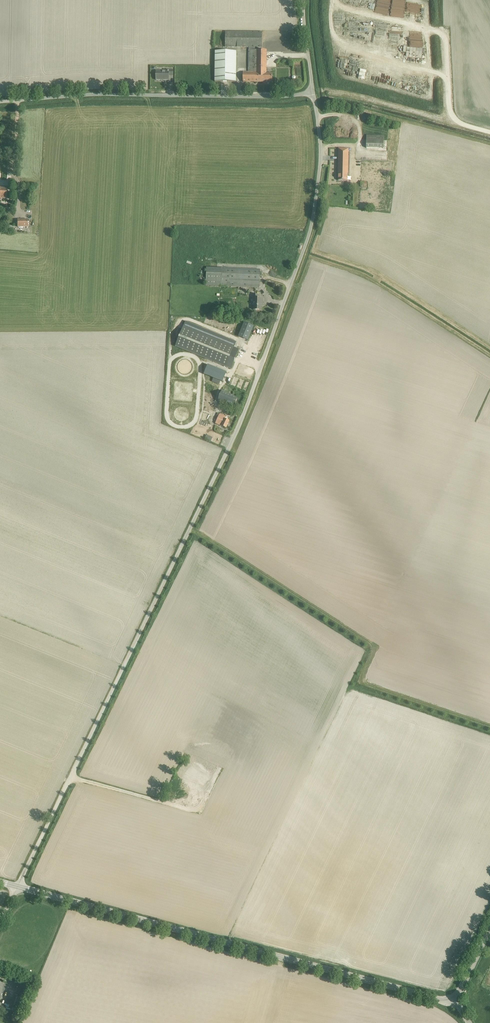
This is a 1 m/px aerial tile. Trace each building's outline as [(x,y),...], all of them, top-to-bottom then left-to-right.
[(243,72),(243,82),(265,82),(265,81),(273,81),(273,73),(267,73),(267,52),(267,50),(262,50),(263,31),(226,31),(225,47),(250,47),(250,72),(243,72)] [(422,57),(422,48),(411,48),(411,54),(412,54),(412,57),(422,57)] [(215,51),(215,76),(215,81),(236,82),(237,51),(215,51)] [(156,71),(156,80),(169,80),(169,75),(170,75),(172,75),(172,76),(173,76),(173,70),(166,70),(166,71),(156,71)] [(384,148),(384,136),(367,136),(367,148),(384,148)] [(349,149),(339,149),(338,156),(338,160),(338,173),(338,180),(348,181),(348,173),(349,149)] [(357,180),(387,181),(387,161),(357,160),(357,180)] [(18,219),(18,227),(28,227),(28,219),(18,219)] [(260,269),(207,267),(206,286),(251,287),(259,288),(260,269)] [(259,298),(259,295),(253,294),(253,302),(254,302),(254,310),(261,310),(262,306),(263,306),(263,305),(263,306),(261,306),(262,303),(263,303),(263,298),(259,298)] [(183,327),(175,346),(226,367),(231,369),(239,349),(234,347),(236,342),(185,321),(183,327)] [(244,322),(238,336),(248,340),(253,326),(244,322)] [(208,365),(204,374),(223,382),(227,373),(208,365)] [(222,391),(219,400),(224,402),(225,402),(235,405),(237,398),(230,396),(231,394),(222,391)] [(216,423),(226,428),(228,424),(228,423),(229,421),(225,419),(226,416),(220,414),(216,423)] [(242,723),(239,728),(250,736),(254,731),(242,723)] [(232,748),(248,757),(252,748),(236,740),(232,748)]
